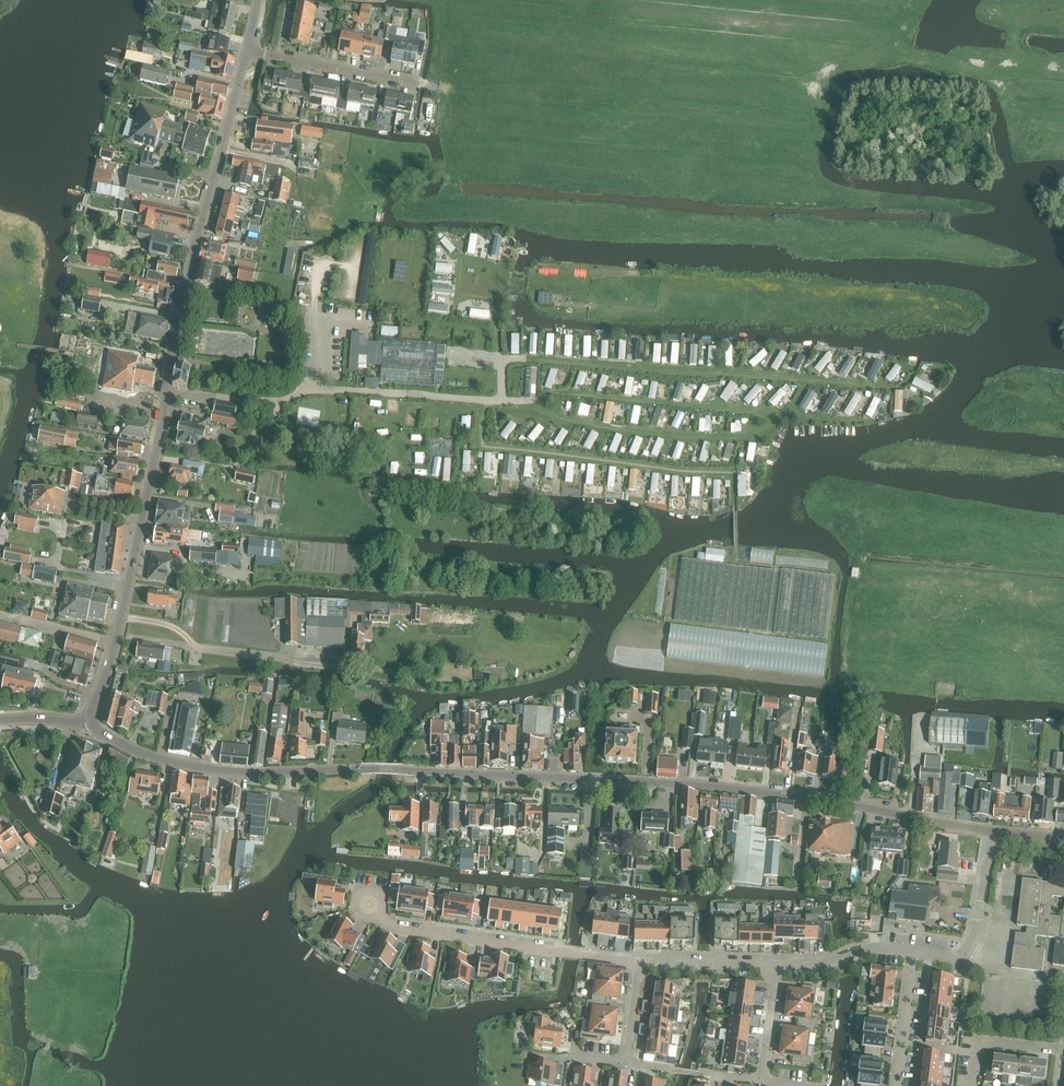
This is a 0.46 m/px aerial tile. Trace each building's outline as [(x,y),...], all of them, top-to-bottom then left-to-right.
[(197,10),(196,14),(234,22),(237,9),(225,6),(220,5),(219,14),(212,12),(212,13),(197,10)] [(299,5),(296,18),(316,22),(317,16),(315,16),(316,8),(299,5)] [(357,22),(357,23),(368,25),(370,18),(372,10),(371,10),(361,8),(360,14),(359,23),(357,22)] [(208,30),(215,32),(219,33),(231,36),(234,22),(196,14),(195,19),(209,22),(208,30)] [(360,14),(353,14),(352,22),(357,23),(357,22),(359,23),(360,14)] [(296,18),(294,31),(311,34),(313,27),(315,27),(316,22),(296,18)] [(181,30),(190,32),(192,25),(182,23),(181,30)] [(332,34),(333,25),(327,24),(325,33),(332,34)] [(385,26),(383,34),(379,33),(377,42),(366,40),(362,57),(374,59),(375,54),(381,55),(383,42),(382,42),(382,40),(389,41),(390,36),(391,36),(392,27),(385,26)] [(339,52),(351,55),(354,37),(355,32),(343,30),(339,52)] [(314,34),(311,34),(294,31),(291,43),(309,47),(310,39),(313,40),(314,34)] [(230,40),(210,36),(207,51),(226,56),(230,40)] [(391,62),(402,64),(408,39),(391,36),(390,36),(389,41),(387,49),(393,50),(391,62)] [(366,40),(354,37),(351,55),(362,57),(366,40)] [(425,43),(408,39),(402,64),(415,67),(417,55),(422,56),(425,43)] [(160,58),(162,47),(138,43),(136,53),(160,58)] [(193,46),(180,43),(178,50),(191,53),(193,46)] [(189,70),(204,72),(205,65),(219,67),(216,76),(231,79),(235,61),(221,58),(192,53),(189,70)] [(166,87),(169,73),(144,67),(140,81),(166,87)] [(278,90),(286,91),(289,75),(275,73),(275,75),(266,73),(263,92),(277,95),(278,90)] [(302,78),(289,75),(286,91),(299,94),(299,97),(304,98),(306,86),(301,85),(302,78)] [(199,78),(198,79),(195,93),(211,97),(212,93),(227,96),(229,86),(215,82),(199,78)] [(311,88),(306,86),(304,98),(310,99),(310,96),(323,98),(326,83),(313,80),(311,88)] [(321,107),(322,107),(335,110),(335,109),(340,110),(344,94),(338,93),(340,85),(326,83),(323,98),(321,107)] [(193,93),(194,87),(184,85),(183,91),(193,93)] [(349,95),(344,94),(340,110),(346,111),(348,103),(361,105),(364,90),(350,87),(349,95)] [(374,108),(373,111),(378,112),(381,101),(376,100),(377,92),(364,90),(361,105),(374,108)] [(384,110),(397,112),(400,97),(387,94),(386,102),(381,101),(378,112),(384,113),(384,110)] [(198,107),(207,109),(205,116),(221,120),(225,102),(205,97),(201,96),(198,107)] [(397,112),(404,114),(402,123),(403,123),(401,131),(412,133),(413,124),(409,124),(411,115),(414,99),(400,97),(397,112)] [(158,140),(174,145),(180,126),(164,121),(167,113),(141,105),(129,140),(156,148),(158,140)] [(197,123),(199,114),(187,111),(185,120),(197,123)] [(256,139),(290,144),(293,126),(258,121),(256,139)] [(183,151),(203,157),(210,132),(191,126),(190,129),(180,126),(174,145),(184,148),(183,151)] [(252,151),(262,153),(271,154),(271,156),(279,157),(281,145),(253,141),(252,151)] [(101,158),(113,160),(115,152),(102,149),(101,158)] [(267,163),(234,157),(233,166),(239,167),(236,183),(241,184),(241,186),(250,188),(250,185),(252,186),(253,181),(251,180),(252,178),(263,180),(267,163)] [(282,172),(283,159),(272,158),(271,172),(282,172)] [(315,160),(300,158),(298,167),(313,169),(315,160)] [(131,167),(97,160),(91,193),(125,200),(126,190),(175,200),(180,177),(131,167)] [(286,205),(290,182),(277,180),(273,202),(286,205)] [(217,199),(220,190),(215,188),(212,198),(217,199)] [(226,195),(223,208),(236,212),(243,214),(244,209),(237,208),(240,198),(226,195)] [(122,221),(139,225),(139,228),(153,231),(154,228),(155,219),(187,226),(190,214),(171,210),(158,207),(115,198),(113,210),(124,212),(122,221)] [(257,207),(255,217),(261,218),(264,209),(257,207)] [(223,208),(219,221),(233,224),(236,224),(237,218),(235,218),(236,212),(223,208)] [(232,231),(233,224),(219,221),(216,234),(230,238),(230,237),(233,237),(234,231),(232,231)] [(166,235),(153,232),(153,231),(139,228),(136,240),(152,243),(149,253),(169,257),(173,243),(165,241),(166,235)] [(202,249),(200,259),(224,264),(228,246),(219,243),(206,241),(204,250),(202,249)] [(89,267),(106,270),(108,261),(91,258),(91,259),(73,255),(71,264),(89,267)] [(441,256),(441,265),(458,266),(458,257),(441,256)] [(265,265),(237,258),(235,266),(240,267),(255,271),(264,272),(265,265)] [(166,275),(176,277),(179,266),(169,264),(170,260),(160,259),(159,262),(156,273),(148,271),(146,280),(164,284),(166,275)] [(199,261),(195,282),(210,286),(210,284),(219,285),(221,273),(213,271),(214,264),(199,261)] [(283,276),(290,278),(292,264),(286,263),(283,276)] [(238,280),(252,283),(255,271),(240,267),(238,280)] [(437,278),(437,286),(456,287),(457,279),(437,278)] [(146,281),(145,289),(157,292),(159,284),(146,281)] [(176,306),(179,291),(163,287),(160,303),(176,306)] [(434,296),(433,305),(450,307),(451,298),(434,296)] [(83,311),(100,313),(102,301),(85,298),(83,311)] [(497,313),(497,300),(484,299),(484,313),(497,313)] [(170,332),(172,321),(140,314),(140,315),(129,313),(127,323),(170,332)] [(386,320),(386,329),(403,330),(403,320),(386,320)] [(167,343),(170,332),(127,323),(125,334),(167,343)] [(197,328),(196,328),(196,330),(197,330),(197,337),(194,337),(194,339),(196,339),(196,346),(193,346),(193,348),(195,348),(195,355),(193,355),(193,357),(242,363),(254,359),(254,351),(255,351),(255,350),(254,350),(255,339),(257,339),(257,338),(255,338),(245,332),(244,332),(199,328),(199,326),(198,326),(197,328)] [(377,343),(369,342),(369,338),(363,337),(362,347),(351,346),(349,368),(357,369),(358,355),(368,356),(367,364),(375,365),(377,343)] [(434,386),(435,373),(444,374),(445,365),(436,365),(438,343),(384,338),(380,381),(434,386)] [(152,384),(154,383),(155,380),(153,378),(155,370),(140,368),(141,363),(137,362),(138,357),(110,352),(103,388),(132,393),(134,383),(152,386),(152,384)] [(186,389),(186,387),(191,367),(176,364),(172,385),(186,389)] [(535,396),(536,378),(537,379),(537,370),(526,369),(526,378),(525,378),(524,395),(535,396)] [(473,371),(471,382),(482,383),(483,372),(473,371)] [(65,400),(64,407),(81,410),(83,404),(65,400)] [(238,406),(216,401),(214,412),(235,417),(238,406)] [(51,421),(62,423),(64,414),(53,413),(51,421)] [(236,431),(239,418),(214,413),(212,422),(228,425),(227,429),(236,431)] [(98,418),(79,414),(77,424),(96,428),(98,418)] [(443,423),(444,416),(433,415),(432,421),(443,423)] [(474,415),(465,415),(465,425),(474,425),(474,415)] [(202,449),(207,422),(183,417),(181,427),(180,427),(178,433),(179,433),(177,443),(202,449)] [(388,432),(389,421),(380,420),(378,431),(388,432)] [(145,439),(148,426),(124,421),(120,435),(145,439)] [(39,441),(64,446),(67,432),(41,427),(39,441)] [(416,428),(416,438),(426,438),(427,428),(416,428)] [(433,429),(433,436),(446,437),(446,430),(433,429)] [(111,438),(108,451),(117,452),(116,458),(128,460),(129,455),(141,457),(143,444),(135,442),(111,438)] [(474,465),(476,445),(468,445),(467,465),(474,465)] [(135,481),(140,463),(112,458),(110,473),(123,475),(122,479),(135,481)] [(412,471),(422,472),(422,459),(413,459),(412,471)] [(184,461),(182,469),(172,467),(171,468),(169,469),(169,473),(170,474),(170,476),(169,481),(189,485),(190,480),(188,480),(189,473),(203,476),(205,465),(184,461)] [(101,467),(100,470),(96,469),(85,467),(83,473),(94,475),(99,476),(106,477),(107,468),(101,467)] [(256,475),(237,471),(235,481),(254,485),(256,475)] [(65,488),(75,489),(75,490),(80,490),(81,485),(83,475),(78,474),(68,472),(68,473),(62,472),(60,487),(65,488)] [(132,498),(135,484),(117,480),(117,481),(98,477),(95,490),(108,493),(108,492),(115,493),(114,494),(132,498)] [(92,497),(94,487),(81,485),(80,490),(80,495),(92,497)] [(61,515),(61,514),(65,492),(33,487),(29,510),(61,515)] [(275,495),(275,504),(274,510),(283,510),(284,496),(275,495)] [(185,506),(160,502),(156,525),(181,529),(183,521),(188,521),(190,514),(184,513),(185,506)] [(474,503),(473,513),(493,515),(494,505),(474,503)] [(242,514),(242,515),(234,513),(235,507),(216,505),(216,511),(220,511),(219,522),(232,524),(231,528),(244,529),(244,527),(255,528),(257,518),(246,516),(246,515),(242,514)] [(36,529),(38,517),(17,513),(14,525),(19,526),(18,530),(34,533),(35,529),(36,529)] [(102,523),(101,533),(100,540),(99,547),(122,551),(125,526),(102,523)] [(188,537),(201,539),(202,533),(166,527),(166,530),(155,529),(153,544),(164,546),(165,543),(186,546),(188,537)] [(352,535),(352,541),(368,542),(368,534),(354,533),(354,535),(352,535)] [(248,555),(256,556),(280,558),(282,543),(249,540),(248,555)] [(3,561),(24,564),(29,565),(32,553),(30,553),(31,549),(11,545),(10,549),(5,549),(3,561)] [(105,573),(118,575),(122,551),(99,547),(95,572),(105,574),(105,573)] [(240,554),(194,550),(191,549),(190,561),(239,566),(240,554)] [(724,551),(706,549),(704,561),(680,558),(672,620),(769,631),(776,570),(722,563),(724,551)] [(175,584),(179,558),(152,554),(148,580),(175,584)] [(54,584),(55,582),(56,572),(35,568),(33,580),(54,584)] [(780,569),(773,633),(826,639),(833,575),(780,569)] [(64,594),(63,600),(106,610),(109,599),(93,595),(93,591),(68,585),(66,594),(64,594)] [(168,603),(176,604),(177,597),(169,596),(169,595),(150,592),(148,605),(168,608),(168,603)] [(344,649),(344,641),(345,621),(348,621),(349,617),(349,602),(349,601),(307,599),(306,608),(307,600),(275,600),(275,620),(286,620),(286,645),(297,645),(306,647),(344,649)] [(59,616),(86,623),(88,618),(104,622),(106,610),(63,600),(59,616)] [(27,618),(30,604),(18,601),(14,615),(27,618)] [(352,631),(351,660),(363,661),(364,641),(371,642),(372,626),(372,623),(389,623),(390,615),(390,605),(371,604),(370,616),(362,616),(362,617),(362,625),(358,625),(358,631),(352,631)] [(399,605),(399,612),(412,613),(412,616),(411,621),(412,622),(420,622),(421,607),(412,606),(399,605)] [(33,609),(31,618),(46,621),(48,612),(33,609)] [(18,644),(22,628),(0,623),(0,640),(18,644)] [(26,629),(23,644),(40,648),(43,632),(26,629)] [(93,660),(98,644),(70,635),(65,652),(93,660)] [(139,644),(137,658),(163,661),(165,647),(139,644)] [(23,670),(25,660),(6,656),(2,655),(3,652),(0,652),(0,665),(23,670)] [(90,672),(92,662),(73,656),(73,657),(63,654),(59,669),(68,672),(66,681),(85,686),(88,676),(89,677),(90,672)] [(162,662),(160,672),(168,673),(169,663),(162,662)] [(14,674),(15,669),(0,666),(0,678),(9,680),(18,682),(16,692),(34,696),(38,680),(14,674)] [(296,683),(300,683),(300,687),(306,687),(306,679),(296,679),(296,683)] [(263,693),(271,694),(276,695),(277,686),(272,686),(273,681),(264,680),(263,693)] [(199,682),(191,685),(193,691),(201,688),(199,682)] [(249,692),(262,693),(263,685),(250,683),(249,692)] [(332,696),(339,697),(341,684),(334,683),(332,696)] [(154,714),(164,715),(168,696),(149,692),(146,706),(155,707),(154,714)] [(714,701),(715,693),(705,692),(704,700),(714,701)] [(629,693),(629,704),(637,704),(638,693),(629,693)] [(113,730),(121,697),(111,694),(103,723),(113,730)] [(647,700),(646,713),(657,714),(658,694),(649,694),(649,700),(647,700)] [(568,695),(567,713),(578,714),(579,696),(568,695)] [(141,705),(123,700),(115,727),(128,731),(133,713),(138,715),(141,705)] [(171,740),(168,753),(190,756),(199,709),(184,707),(184,706),(183,706),(177,705),(172,733),(171,740)] [(439,716),(449,716),(449,705),(439,705),(439,716)] [(552,708),(524,707),(523,734),(551,735),(552,708)] [(288,710),(274,708),(267,761),(280,763),(283,744),(276,743),(278,729),(285,730),(288,710)] [(777,722),(789,723),(791,723),(792,710),(779,708),(777,722)] [(990,716),(938,712),(932,712),(932,713),(932,718),(930,744),(988,747),(990,717),(990,716)] [(703,736),(705,714),(696,713),(694,735),(703,736)] [(365,743),(367,727),(339,723),(341,715),(333,714),(331,728),(338,729),(337,742),(345,743),(346,741),(365,743)] [(475,715),(463,715),(463,738),(478,739),(479,717),(475,717),(475,715)] [(154,723),(163,725),(164,719),(155,717),(154,723)] [(730,718),(729,726),(728,739),(733,740),(736,718),(730,718)] [(736,718),(733,740),(739,741),(742,719),(736,718)] [(449,732),(445,732),(445,721),(431,721),(431,737),(448,737),(449,737),(449,732)] [(767,744),(773,745),(775,723),(770,723),(767,744)] [(479,769),(489,769),(491,733),(491,724),(486,724),(486,732),(485,732),(485,748),(480,747),(479,769)] [(507,745),(516,745),(516,728),(493,727),(491,763),(507,763),(507,745)] [(636,736),(636,728),(624,727),(624,735),(607,734),(606,761),(616,761),(616,762),(624,762),(635,762),(636,736)] [(301,736),(302,728),(292,728),(291,735),(291,742),(292,742),(291,760),(305,760),(306,743),(296,742),(297,735),(301,736)] [(682,750),(691,751),(693,730),(684,729),(682,750)] [(869,752),(882,753),(885,731),(872,730),(869,752)] [(256,732),(251,767),(262,767),(267,734),(256,732)] [(326,734),(317,733),(316,747),(325,747),(326,734)] [(576,742),(568,742),(568,750),(565,750),(565,764),(568,764),(569,772),(579,773),(579,748),(585,748),(585,736),(576,736),(576,742)] [(436,767),(447,767),(447,748),(448,748),(448,746),(448,737),(431,737),(431,747),(436,747),(436,767)] [(449,767),(460,768),(460,749),(455,749),(455,746),(455,737),(449,737),(448,737),(448,746),(449,746),(449,767)] [(545,740),(524,739),(523,753),(522,770),(543,771),(544,761),(540,760),(541,755),(544,755),(545,740)] [(727,744),(725,744),(725,741),(714,739),(713,748),(711,764),(725,766),(727,744)] [(857,761),(866,762),(869,741),(860,740),(857,761)] [(697,762),(711,764),(713,748),(707,747),(708,742),(700,741),(697,762)] [(773,771),(784,772),(785,773),(788,743),(775,741),(774,750),(775,750),(773,771)] [(61,784),(76,787),(87,746),(72,742),(61,784)] [(208,744),(208,752),(215,753),(216,744),(208,744)] [(250,747),(223,744),(220,764),(247,767),(250,747)] [(736,767),(750,769),(752,752),(746,752),(747,746),(739,745),(736,767)] [(102,750),(87,746),(76,787),(92,791),(102,750)] [(107,761),(104,766),(112,770),(122,752),(113,747),(106,760),(107,761)] [(463,768),(476,768),(476,747),(463,747),(463,768)] [(758,753),(752,752),(750,769),(764,770),(766,748),(758,747),(758,753)] [(796,774),(808,775),(815,776),(818,757),(815,757),(816,751),(807,750),(806,756),(799,755),(796,774)] [(837,752),(831,751),(830,760),(824,760),(822,777),(833,778),(837,752)] [(125,771),(132,757),(122,752),(112,770),(119,774),(121,769),(125,771)] [(834,778),(846,780),(849,765),(845,764),(847,756),(837,754),(834,778)] [(925,767),(921,766),(920,780),(930,781),(930,784),(920,783),(918,812),(930,814),(931,797),(939,797),(941,774),(942,757),(926,755),(925,767)] [(657,777),(676,779),(677,760),(658,758),(657,777)] [(878,784),(895,786),(898,761),(881,759),(878,784)] [(953,785),(960,786),(961,775),(962,773),(953,772),(954,767),(944,766),(943,774),(941,774),(939,797),(940,797),(938,812),(950,813),(953,785)] [(158,775),(137,772),(136,779),(131,778),(128,794),(140,796),(141,793),(158,796),(160,783),(157,783),(158,775)] [(173,774),(170,795),(171,796),(170,804),(189,807),(192,787),(186,786),(187,776),(173,774)] [(111,786),(122,790),(126,779),(115,775),(111,786)] [(974,776),(961,775),(960,786),(960,788),(973,789),(974,776)] [(989,817),(992,785),(992,784),(992,777),(985,776),(985,784),(980,783),(979,793),(976,793),(973,816),(989,817)] [(192,790),(193,796),(190,824),(194,825),(194,827),(205,828),(205,826),(209,826),(211,814),(203,813),(200,810),(201,798),(207,799),(206,811),(215,812),(217,793),(213,792),(213,789),(209,789),(210,780),(194,777),(192,790)] [(1051,786),(1050,799),(1059,800),(1060,787),(1051,786)] [(218,817),(236,819),(240,789),(228,787),(227,790),(221,789),(218,817)] [(698,803),(698,792),(683,790),(681,820),(697,821),(699,803),(698,803)] [(114,813),(115,811),(120,795),(109,792),(108,796),(110,797),(106,810),(114,813)] [(44,803),(61,808),(64,797),(47,793),(44,803)] [(263,838),(267,797),(264,796),(248,795),(246,794),(244,815),(250,816),(248,836),(263,838)] [(737,834),(739,817),(741,797),(721,795),(720,806),(719,806),(719,811),(734,813),(733,822),(728,822),(727,833),(737,834)] [(997,795),(995,817),(1012,819),(1013,807),(1005,806),(1006,796),(997,795)] [(705,830),(715,830),(716,813),(718,798),(702,797),(700,808),(701,808),(700,812),(705,812),(705,830)] [(739,817),(737,834),(734,863),(732,883),(762,886),(767,829),(753,828),(755,799),(742,797),(740,817),(739,817)] [(1013,807),(1012,819),(1029,821),(1032,799),(1014,797),(1013,807)] [(1036,801),(1034,821),(1053,823),(1055,802),(1036,801)] [(769,814),(767,839),(784,841),(786,817),(793,817),(794,804),(777,802),(776,815),(769,814)] [(61,808),(44,803),(41,813),(58,818),(61,808)] [(418,823),(419,805),(404,804),(404,810),(390,809),(390,822),(404,822),(403,831),(417,832),(417,823),(418,823)] [(422,833),(429,833),(436,833),(437,806),(424,805),(422,833)] [(459,832),(459,825),(459,806),(448,806),(448,825),(451,825),(451,832),(459,832)] [(466,806),(465,828),(473,828),(472,840),(479,840),(479,825),(480,825),(481,817),(481,807),(466,806)] [(494,807),(481,807),(481,817),(480,825),(480,828),(490,829),(490,820),(494,820),(494,807)] [(496,829),(516,830),(517,808),(502,808),(502,821),(496,821),(496,829)] [(531,831),(531,830),(538,830),(539,828),(539,822),(541,822),(542,809),(532,809),(519,808),(518,830),(531,831)] [(578,827),(579,810),(549,809),(548,826),(549,826),(548,830),(547,854),(563,855),(564,831),(556,830),(556,826),(578,827)] [(599,843),(622,845),(623,831),(619,831),(620,812),(607,811),(605,830),(600,830),(599,843)] [(641,831),(664,833),(667,833),(668,814),(659,814),(659,816),(642,815),(641,831)] [(821,822),(810,821),(807,852),(815,852),(815,853),(850,857),(853,825),(830,823),(830,822),(821,821),(821,822)] [(0,848),(1,848),(5,853),(20,842),(16,836),(17,836),(9,824),(2,829),(0,826),(0,848)] [(114,829),(112,833),(110,833),(103,858),(111,860),(119,835),(118,835),(119,831),(114,829)] [(862,873),(871,874),(872,860),(879,860),(879,852),(887,853),(889,830),(872,829),(871,838),(871,837),(870,839),(871,840),(870,852),(873,852),(872,857),(870,857),(870,859),(864,859),(862,873)] [(905,832),(889,830),(887,853),(903,855),(905,832)] [(161,833),(157,850),(152,878),(159,879),(164,851),(168,834),(161,833)] [(665,849),(672,849),(673,836),(665,836),(665,849)] [(767,841),(764,876),(777,877),(780,842),(767,841)] [(215,857),(216,843),(208,842),(207,856),(215,857)] [(250,844),(238,842),(235,869),(247,870),(250,844)] [(938,867),(938,871),(937,880),(957,882),(958,874),(952,873),(952,869),(958,869),(959,862),(955,861),(957,844),(941,842),(938,867)] [(141,874),(151,876),(156,848),(146,846),(141,874)] [(420,848),(402,846),(402,857),(419,858),(420,848)] [(680,852),(680,872),(693,872),(693,852),(680,852)] [(489,853),(479,853),(478,860),(489,861),(489,853)] [(461,858),(460,865),(473,866),(474,855),(469,855),(469,858),(461,858)] [(621,855),(621,870),(632,871),(632,855),(621,855)] [(636,869),(649,870),(650,862),(643,862),(643,859),(636,858),(636,869)] [(31,876),(25,859),(11,863),(17,881),(31,876)] [(522,875),(529,875),(538,875),(538,864),(529,864),(529,860),(516,859),(515,875),(522,875)] [(898,876),(907,877),(908,863),(899,862),(898,876)] [(732,864),(723,864),(723,874),(731,874),(732,864)] [(208,879),(210,866),(210,865),(202,865),(201,878),(208,879)] [(41,871),(45,879),(55,875),(50,866),(41,871)] [(818,887),(830,888),(831,880),(819,879),(818,887)] [(335,883),(318,880),(316,901),(324,902),(323,907),(332,908),(333,903),(343,905),(345,891),(334,889),(334,884),(335,884),(335,883)] [(1046,949),(1035,947),(1037,936),(1056,938),(1053,965),(1063,966),(1063,913),(1063,918),(1050,916),(1053,896),(1063,898),(1063,888),(1063,885),(1045,883),(1045,882),(1023,880),(1018,926),(1027,926),(1027,932),(1016,931),(1011,968),(1043,971),(1046,949)] [(908,893),(891,891),(888,919),(897,920),(926,923),(928,904),(929,896),(938,898),(939,888),(909,884),(908,893)] [(400,887),(400,891),(393,890),(391,904),(398,905),(397,910),(411,912),(414,889),(400,887)] [(411,912),(425,914),(426,909),(432,910),(434,896),(428,895),(428,891),(414,889),(411,912)] [(437,910),(443,911),(443,917),(457,919),(460,895),(446,893),(445,897),(439,896),(437,910)] [(474,897),(460,895),(457,919),(471,921),(472,915),(478,916),(480,902),(474,901),(474,897)] [(499,929),(500,923),(503,904),(490,902),(488,921),(496,923),(495,928),(499,929)] [(504,924),(512,925),(514,905),(503,904),(500,923),(499,929),(503,929),(504,924)] [(523,932),(523,926),(526,907),(514,905),(512,925),(520,926),(519,931),(523,932)] [(527,927),(535,928),(538,909),(526,907),(523,926),(523,932),(526,932),(527,927)] [(546,935),(547,930),(549,910),(538,909),(535,928),(543,929),(542,935),(546,935)] [(550,936),(550,930),(559,931),(562,912),(549,910),(547,930),(546,935),(550,936)] [(607,916),(604,936),(609,937),(616,937),(619,915),(619,913),(607,911),(607,916)] [(595,914),(592,934),(599,935),(604,936),(607,916),(595,914)] [(774,945),(783,945),(784,940),(793,940),(793,919),(782,919),(782,915),(774,914),(774,926),(774,937),(774,945)] [(635,923),(630,923),(631,916),(619,915),(616,937),(628,939),(628,937),(634,938),(635,938),(635,924),(635,923)] [(793,917),(793,919),(793,940),(799,940),(799,951),(804,951),(805,917),(793,917)] [(817,938),(824,938),(825,921),(817,921),(818,917),(805,917),(804,951),(810,951),(810,944),(812,942),(816,942),(817,942),(817,938)] [(339,919),(327,941),(342,948),(343,946),(351,950),(344,964),(350,967),(357,953),(352,951),(361,935),(354,931),(353,932),(351,931),(353,926),(339,919)] [(670,942),(670,944),(687,944),(687,943),(694,943),(695,922),(670,921),(670,923),(671,923),(670,942)] [(634,942),(647,942),(647,923),(635,922),(635,923),(635,924),(635,938),(634,938),(634,942)] [(739,925),(739,923),(714,922),(714,944),(721,944),(721,945),(738,946),(738,944),(739,925)] [(647,923),(647,942),(658,942),(659,923),(647,923)] [(658,942),(670,942),(671,923),(670,923),(659,923),(658,942)] [(738,944),(750,945),(750,925),(739,925),(738,944)] [(750,925),(750,945),(762,945),(762,926),(750,925)] [(762,926),(762,945),(774,945),(774,937),(774,926),(762,926)] [(389,968),(397,953),(396,953),(395,953),(391,951),(396,941),(383,934),(378,943),(374,941),(370,949),(374,951),(370,959),(389,968)] [(410,973),(431,977),(434,960),(433,960),(433,961),(428,960),(430,948),(416,945),(414,956),(409,955),(407,964),(412,965),(410,973)] [(469,985),(471,968),(470,968),(470,969),(464,968),(466,956),(452,954),(450,965),(446,964),(444,973),(449,974),(448,982),(469,985)] [(512,976),(514,965),(507,964),(508,957),(492,955),(492,960),(489,960),(489,959),(481,958),(479,976),(489,977),(489,980),(505,982),(506,975),(512,976)] [(588,962),(587,969),(596,971),(594,983),(623,986),(624,979),(621,978),(622,973),(615,972),(616,966),(588,962)] [(890,979),(891,968),(871,966),(870,978),(876,979),(873,1006),(891,1008),(892,999),(892,996),(892,992),(893,992),(893,989),(894,980),(890,979)] [(932,986),(962,990),(962,987),(953,986),(954,977),(934,975),(933,976),(934,976),(932,986)] [(656,984),(655,996),(675,999),(676,987),(681,988),(682,981),(666,979),(665,985),(656,984)] [(594,983),(592,1001),(592,1002),(606,1004),(606,997),(618,999),(619,994),(622,994),(623,986),(594,983)] [(734,983),(732,994),(732,995),(763,999),(764,994),(753,992),(754,985),(734,983)] [(786,996),(785,1004),(814,1007),(816,988),(802,986),(801,993),(789,991),(789,996),(786,996)] [(962,990),(932,986),(931,997),(952,1000),(953,991),(961,993),(962,990)] [(730,994),(728,1006),(731,1007),(731,1006),(751,1009),(752,1003),(763,1004),(763,999),(732,995),(732,994),(730,994)] [(643,1001),(642,1006),(679,1011),(680,1000),(675,999),(655,996),(654,1003),(643,1001)] [(952,1000),(931,997),(930,1009),(959,1012),(959,1009),(951,1008),(952,1000)] [(591,1009),(589,1021),(592,1021),(618,1025),(619,1017),(616,1016),(617,1011),(605,1010),(606,1004),(592,1002),(592,1001),(587,1001),(586,1008),(591,1009)] [(798,1018),(797,1025),(817,1027),(818,1020),(812,1019),(814,1007),(785,1004),(784,1011),(787,1012),(786,1017),(798,1018)] [(651,1020),(672,1022),(677,1023),(679,1011),(642,1006),(641,1012),(652,1013),(651,1020)] [(731,1006),(731,1007),(729,1018),(760,1022),(761,1017),(750,1016),(751,1009),(731,1006)] [(959,1012),(930,1009),(928,1020),(949,1022),(950,1014),(959,1015),(959,1012)] [(869,1015),(868,1021),(864,1021),(862,1034),(863,1035),(863,1034),(886,1036),(887,1023),(885,1023),(886,1017),(869,1015)] [(729,1018),(728,1030),(748,1033),(749,1026),(759,1028),(760,1022),(729,1018)] [(550,1030),(551,1021),(534,1019),(532,1030),(536,1030),(534,1044),(543,1045),(543,1047),(552,1048),(552,1046),(560,1047),(562,1032),(550,1030)] [(640,1024),(639,1030),(670,1034),(672,1022),(651,1020),(651,1026),(640,1024)] [(949,1022),(928,1020),(927,1031),(956,1034),(957,1032),(948,1030),(949,1022)] [(580,1039),(600,1042),(601,1035),(613,1037),(614,1032),(616,1032),(618,1025),(592,1021),(590,1033),(581,1032),(580,1039)] [(781,1034),(780,1042),(808,1045),(810,1033),(814,1034),(815,1027),(817,1028),(817,1027),(797,1025),(796,1031),(784,1029),(784,1034),(781,1034)] [(671,1046),(673,1034),(670,1034),(639,1030),(638,1035),(649,1037),(648,1043),(669,1046),(671,1046)] [(728,1030),(726,1041),(757,1046),(758,1040),(747,1039),(748,1033),(728,1030)] [(926,1042),(946,1045),(947,1036),(956,1037),(956,1034),(927,1031),(926,1042)] [(864,1053),(881,1055),(882,1049),(885,1049),(887,1036),(886,1036),(863,1034),(863,1035),(862,1047),(865,1047),(864,1053)] [(723,1041),(722,1053),(745,1056),(747,1057),(747,1052),(749,1050),(756,1051),(757,1046),(726,1041),(723,1041)] [(807,1057),(808,1045),(780,1042),(779,1049),(781,1050),(781,1055),(793,1056),(792,1063),(810,1065),(811,1058),(807,1057)] [(654,1063),(675,1065),(676,1059),(667,1058),(669,1046),(648,1043),(647,1055),(655,1056),(654,1063)] [(945,1054),(924,1052),(923,1063),(952,1067),(953,1064),(944,1063),(945,1054)] [(727,1073),(734,1073),(735,1067),(743,1068),(745,1056),(722,1053),(720,1065),(728,1066),(727,1073)] [(881,1055),(864,1053),(863,1059),(859,1059),(858,1072),(859,1073),(859,1072),(881,1074),(883,1061),(881,1061),(881,1055)] [(986,1065),(984,1082),(992,1083),(993,1074),(1002,1075),(1004,1075),(1006,1057),(993,1056),(992,1066),(986,1065)] [(1019,1059),(1006,1057),(1004,1075),(1002,1075),(1001,1084),(1005,1084),(1005,1083),(1014,1084),(1015,1076),(1016,1077),(1017,1077),(1019,1059)] [(1019,1077),(1028,1078),(1030,1078),(1032,1060),(1019,1059),(1017,1077),(1016,1077),(1015,1085),(1018,1085),(1019,1077)] [(1032,1060),(1030,1078),(1028,1078),(1027,1085),(1031,1085),(1032,1078),(1044,1080),(1046,1062),(1032,1060)] [(516,1085),(546,1085),(554,1085),(561,1085),(563,1065),(539,1062),(539,1065),(530,1064),(519,1063),(516,1085)] [(952,1067),(923,1063),(922,1074),(942,1077),(943,1068),(952,1069),(952,1067)] [(571,1085),(573,1085),(598,1085),(598,1084),(589,1083),(591,1071),(575,1068),(574,1076),(572,1076),(571,1085)] [(882,1074),(881,1074),(859,1072),(859,1073),(857,1085),(860,1085),(881,1085),(882,1074)] [(610,1073),(609,1081),(606,1080),(606,1085),(624,1085),(625,1075),(610,1073)] [(922,1074),(920,1085),(927,1085),(948,1085),(941,1085),(942,1077),(922,1074)]
